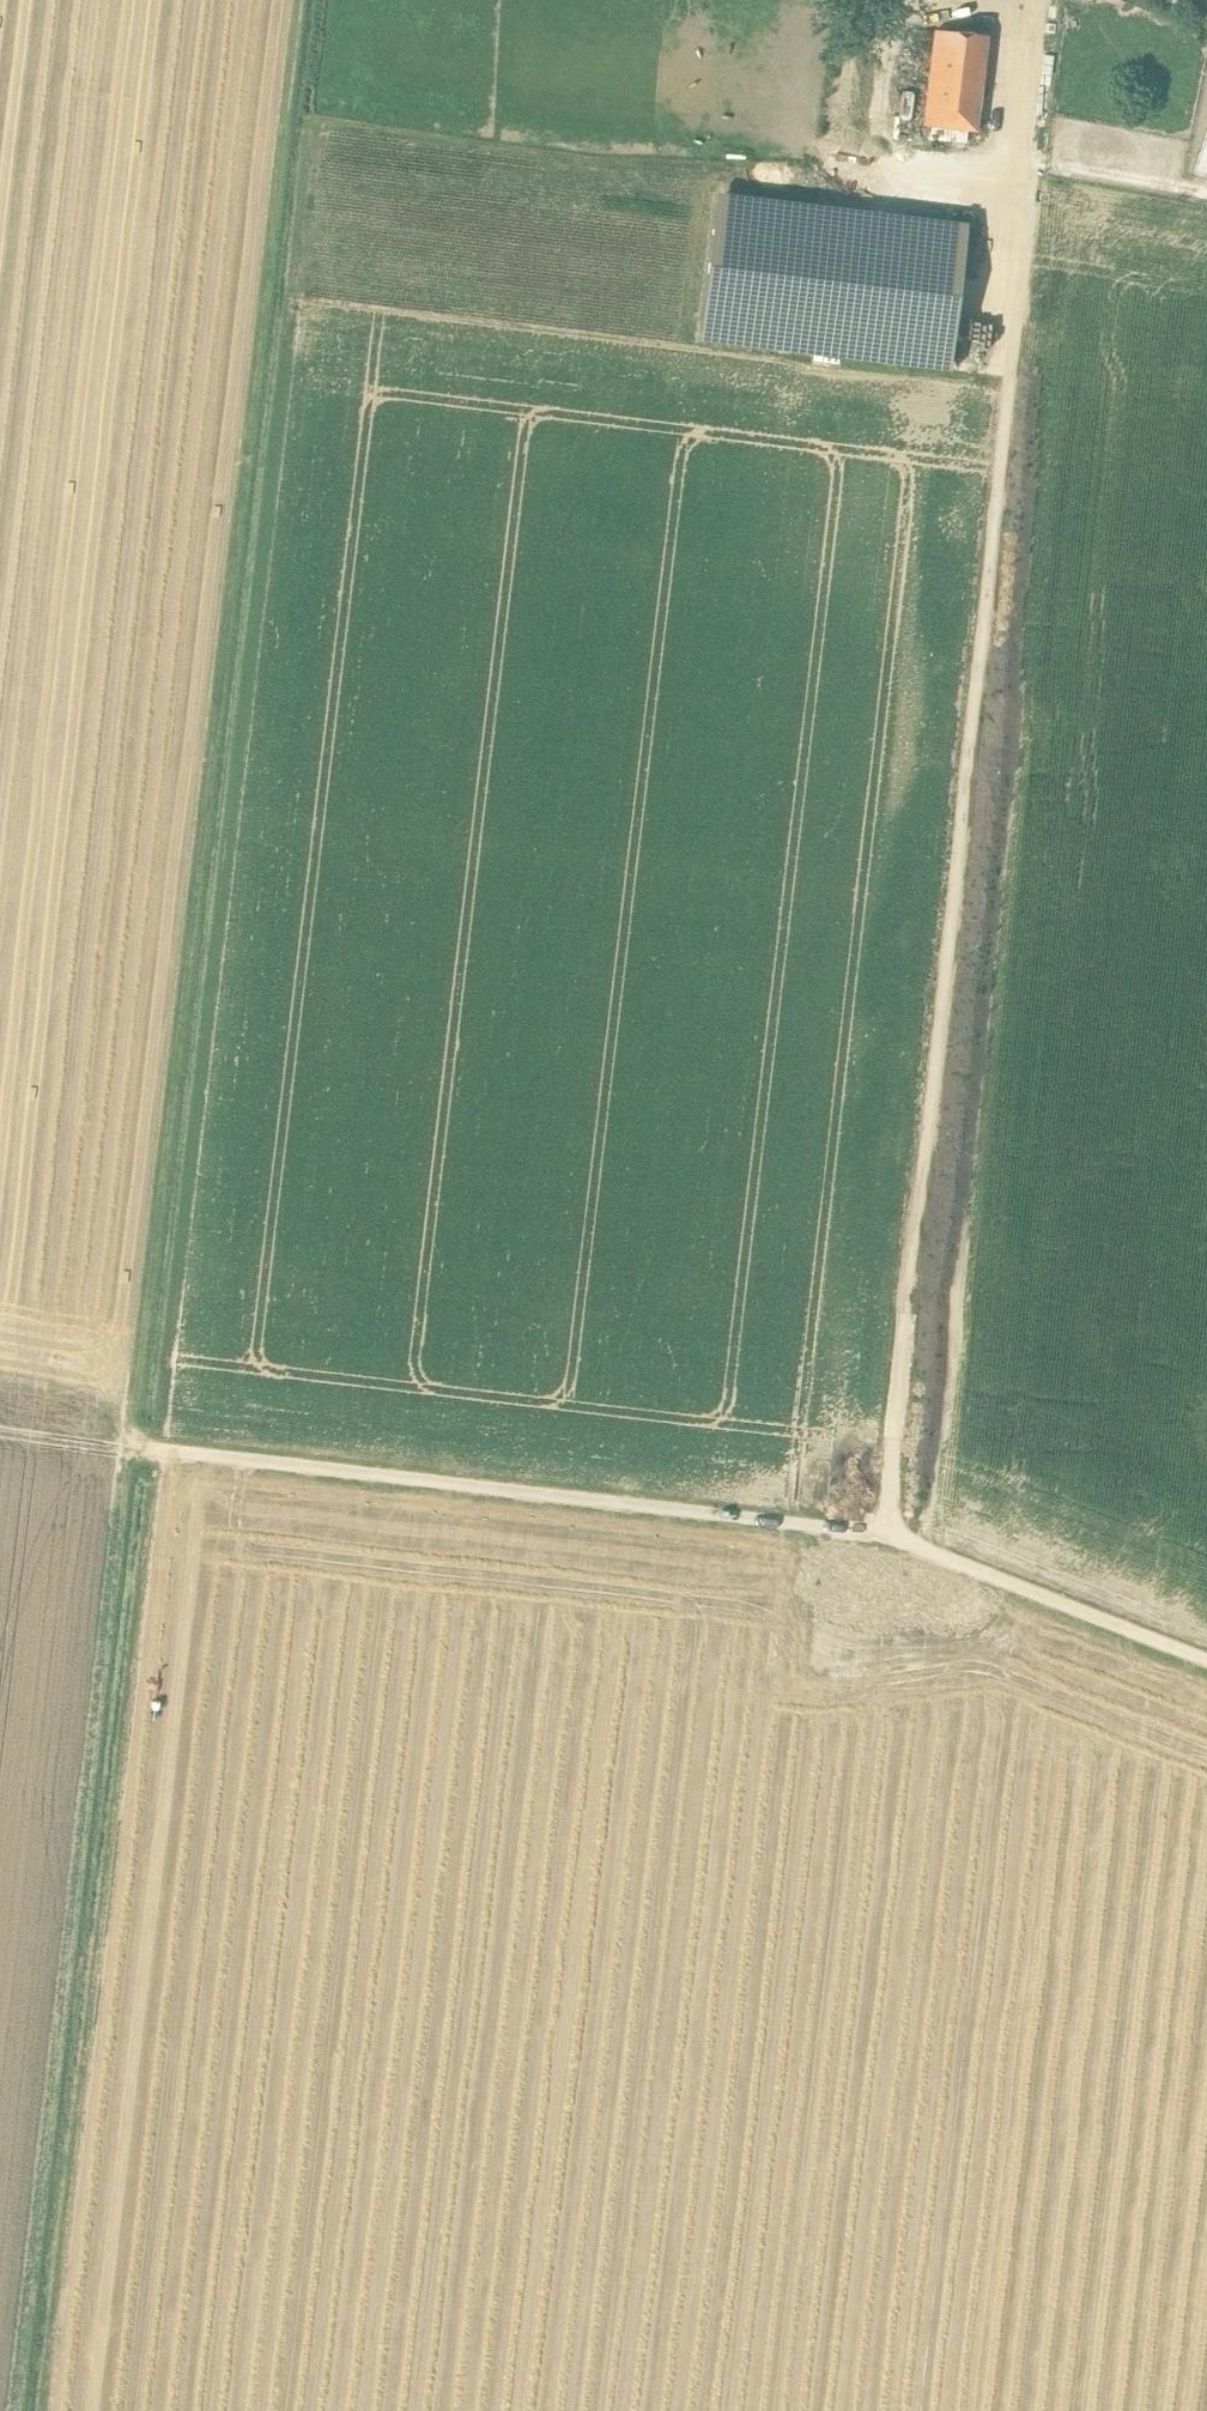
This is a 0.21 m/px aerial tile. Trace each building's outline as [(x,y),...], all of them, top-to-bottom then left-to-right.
[(923,125),(952,129),(976,132),(988,36),(935,30),(923,125)] [(858,215),(820,211),(720,199),(703,337),(924,363),(947,366),(964,228),(940,225),(858,215)]
